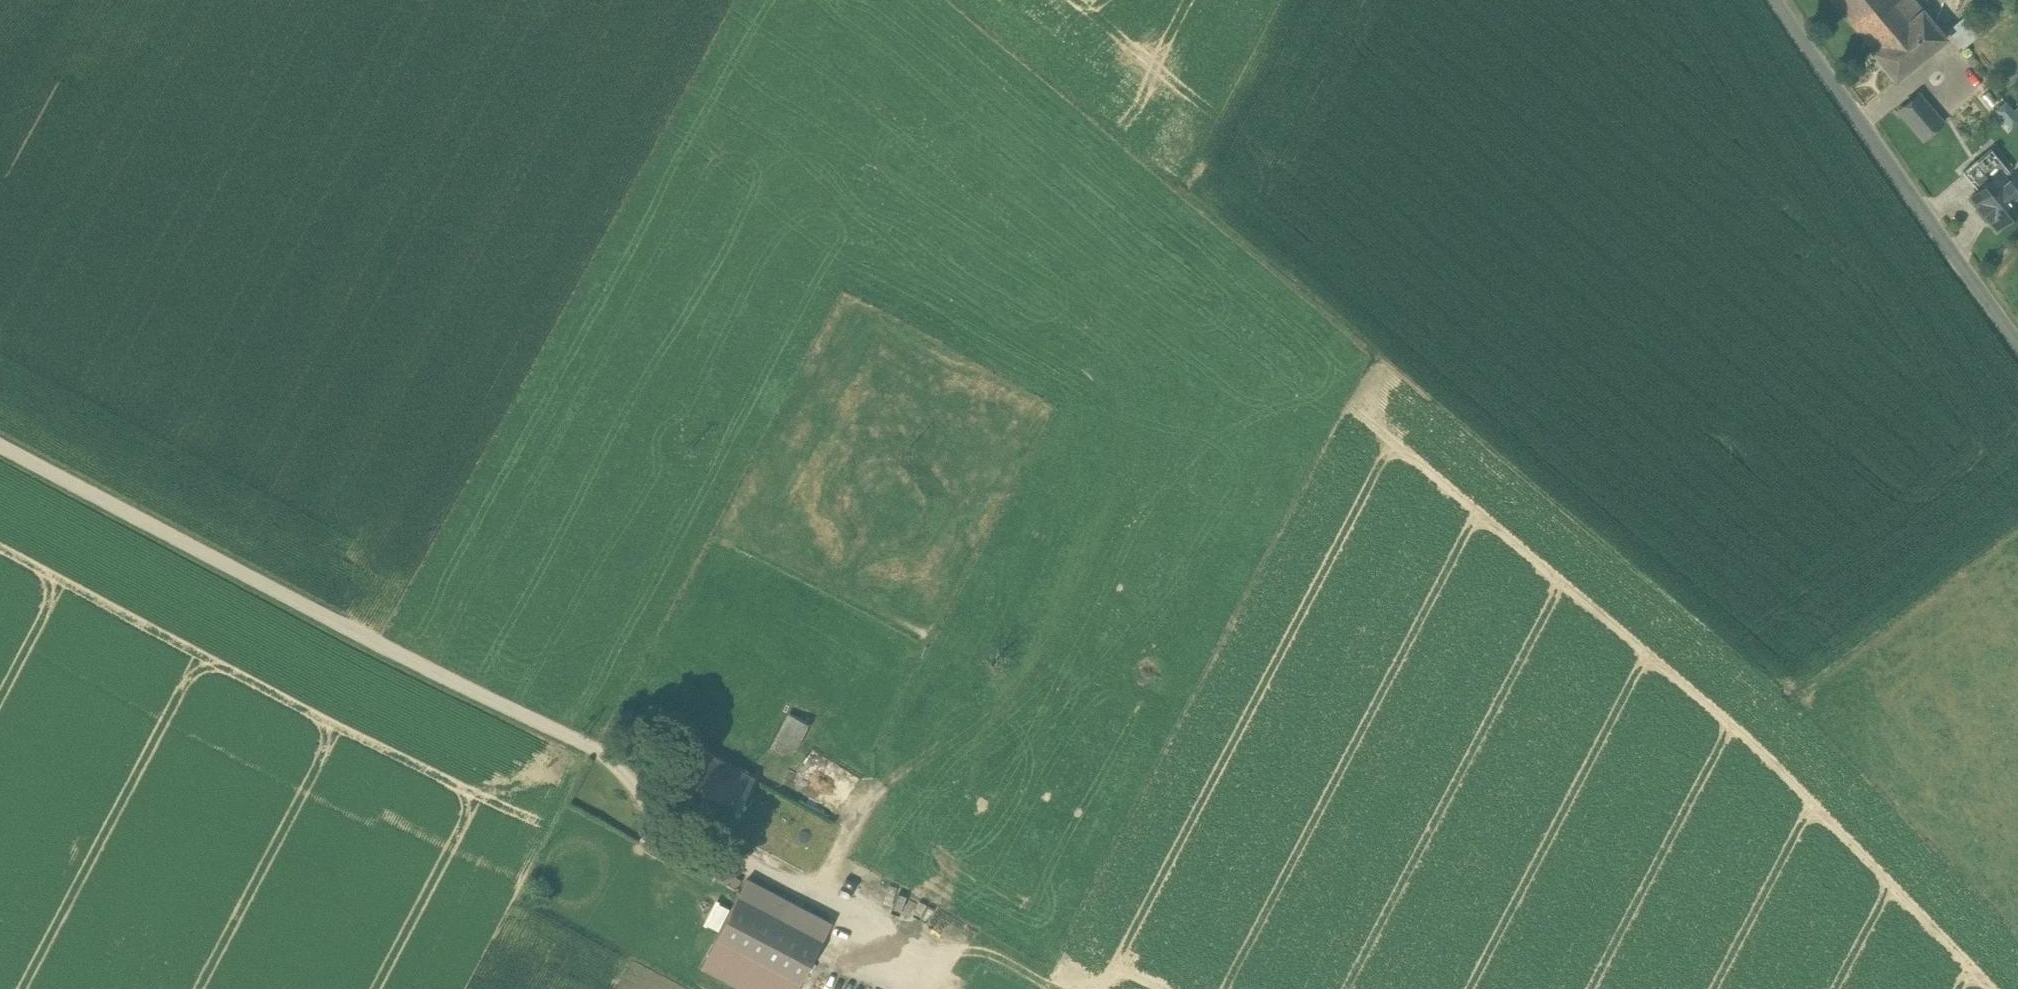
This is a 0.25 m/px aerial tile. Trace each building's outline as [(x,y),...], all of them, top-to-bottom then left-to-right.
[(1874,49),(1923,9),(1916,0),(1833,0),(1874,49)] [(1874,49),(1873,50),(1897,79),(1947,37),(1923,9),(1874,49)] [(1962,47),(1977,35),(1961,17),(1947,29),(1962,47)] [(1920,93),(1900,110),(1923,138),(1943,121),(1920,93)] [(1997,110),(2015,127),(2017,124),(2017,106),(2009,98),(1997,110)] [(1991,147),(1963,171),(1979,189),(1999,172),(2000,173),(2007,167),(1991,147)] [(1971,196),(1998,227),(2017,209),(2017,195),(2017,193),(2017,192),(2017,190),(2010,180),(2007,182),(2000,173),(1999,172),(1979,189),(1971,196)] [(788,712),(770,747),(782,753),(797,748),(810,724),(788,712)] [(755,776),(698,746),(669,800),(725,830),(725,829),(726,830),(754,776),(754,777),(755,776)] [(742,878),(722,868),(717,879),(736,888),(742,878)] [(832,922),(748,877),(716,938),(801,982),(832,922)] [(716,938),(702,966),(745,988),(798,988),(801,982),(716,938)]
